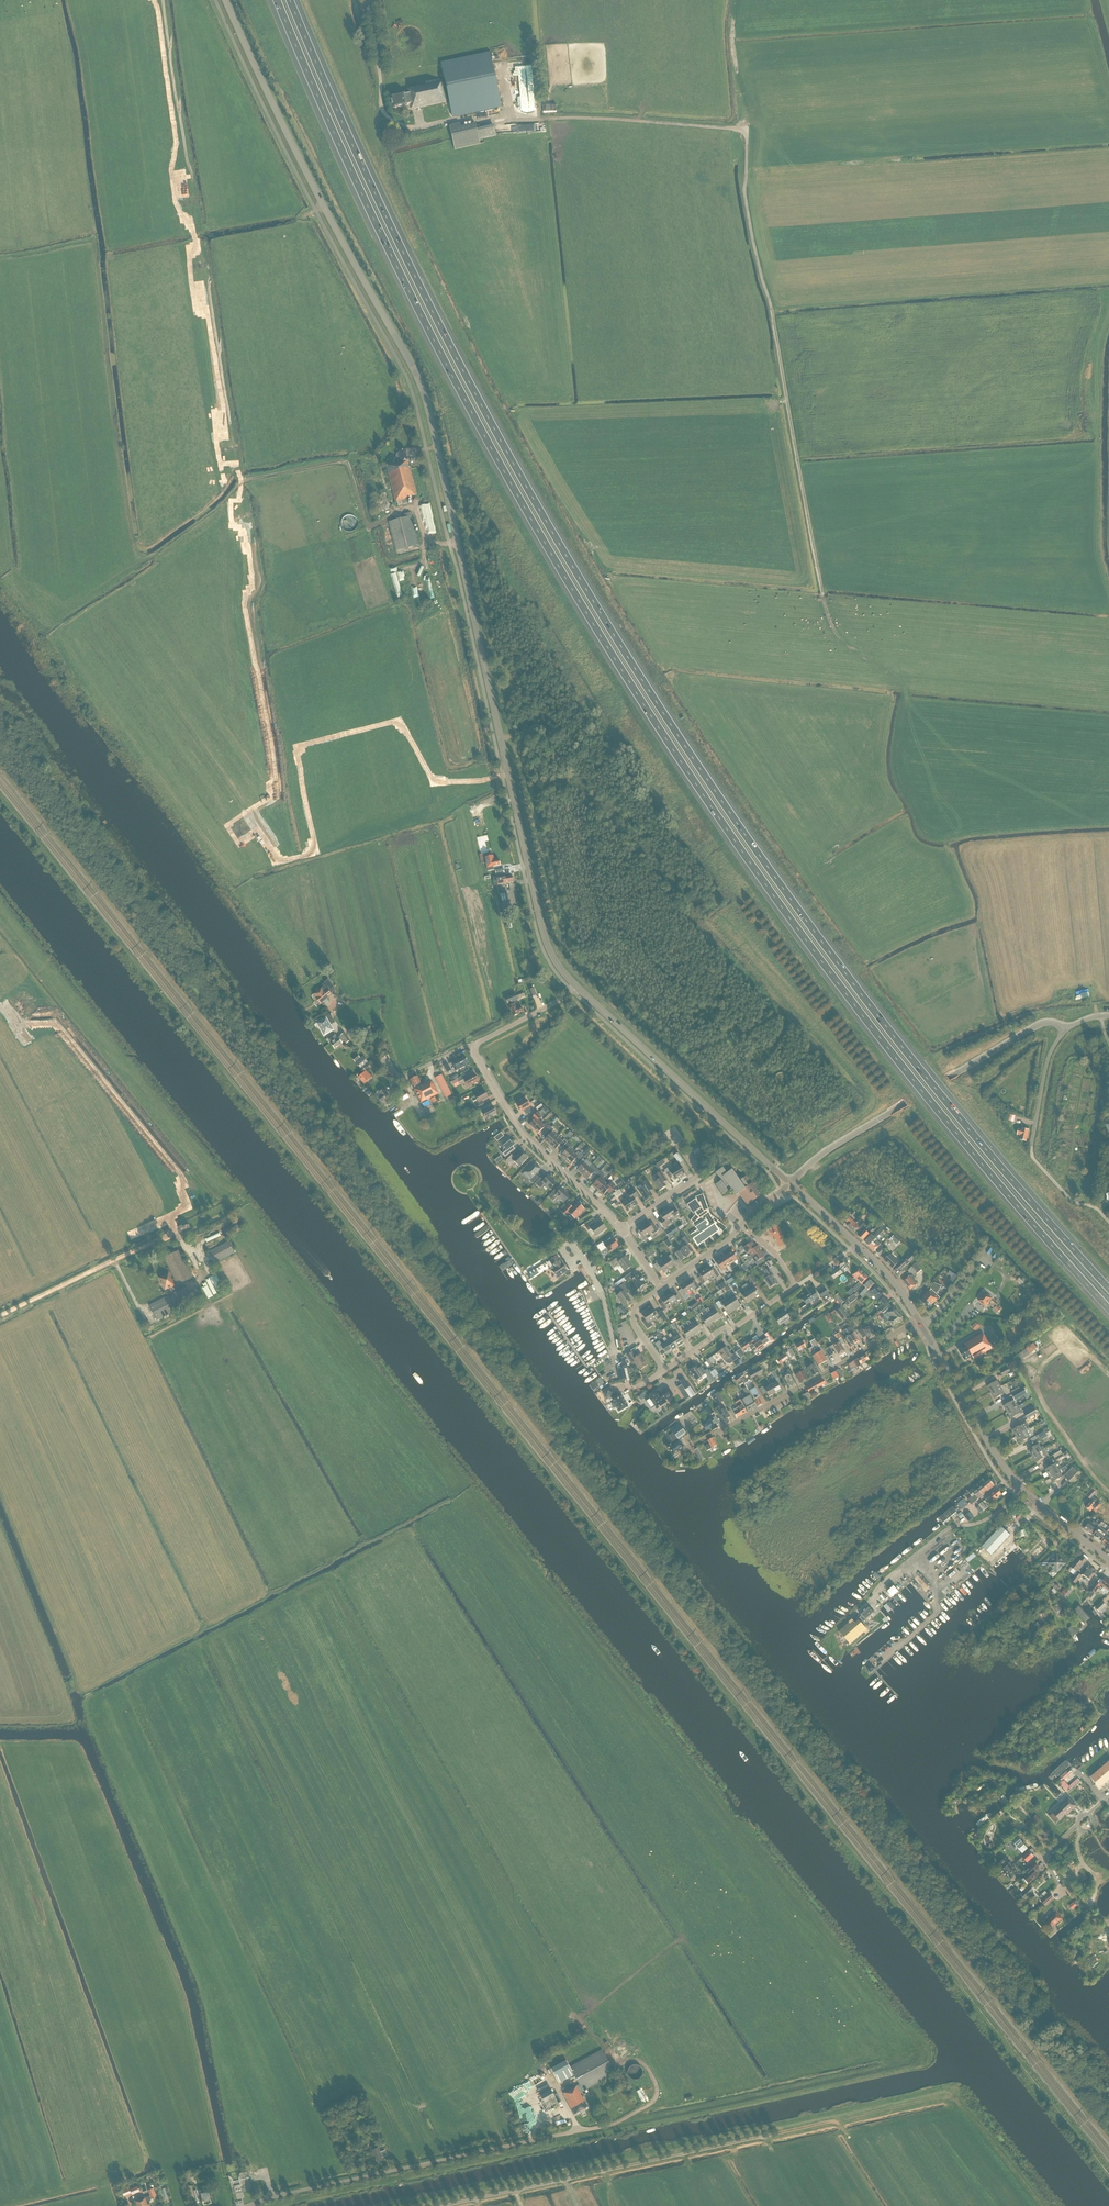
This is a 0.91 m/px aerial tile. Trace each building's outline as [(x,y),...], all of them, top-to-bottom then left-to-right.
[(443,87),(444,91),(446,102),(451,101),(454,116),(501,107),(489,53),(443,63),(447,80),(440,82),(442,87),(443,87)] [(446,102),(444,91),(443,87),(442,87),(440,82),(407,89),(408,94),(410,104),(412,109),(446,102)] [(410,104),(408,94),(404,95),(404,94),(390,97),(393,109),(407,106),(407,105),(410,104)] [(449,126),(455,150),(480,144),(475,124),(460,128),(460,124),(449,126)] [(386,466),(388,473),(409,467),(407,461),(408,461),(405,451),(398,452),(398,454),(397,454),(396,456),(397,463),(386,466)] [(395,502),(397,502),(398,506),(408,504),(407,499),(411,498),(411,497),(417,495),(410,467),(409,467),(388,473),(395,502)] [(375,514),(390,510),(387,500),(386,493),(381,494),(383,501),(373,503),(375,514)] [(419,545),(410,513),(404,514),(405,518),(389,522),(396,551),(419,545)] [(494,870),(493,867),(500,865),(499,860),(494,861),(493,856),(485,857),(488,871),(494,870)] [(506,875),(496,877),(498,885),(497,886),(498,894),(500,894),(507,892),(506,890),(502,891),(501,885),(505,884),(513,882),(511,876),(507,877),(506,875)] [(507,892),(500,894),(502,901),(508,900),(507,892)] [(336,989),(328,979),(324,982),(326,984),(313,994),(316,998),(315,998),(320,1004),(323,1002),(325,1004),(329,1002),(327,999),(329,998),(328,996),(336,989)] [(516,994),(506,998),(508,1003),(509,1006),(514,1016),(519,1014),(518,1013),(523,1011),(522,1007),(517,1009),(514,1004),(513,1001),(518,999),(516,994)] [(324,1026),(321,1028),(325,1036),(334,1031),(329,1023),(334,1020),(331,1015),(324,1017),(326,1020),(322,1022),(324,1026)] [(564,1017),(558,1020),(564,1031),(570,1028),(572,1031),(575,1030),(571,1023),(568,1024),(564,1017)] [(564,1031),(558,1020),(552,1023),(558,1034),(564,1031)] [(370,1029),(371,1030),(372,1029),(370,1026),(364,1029),(363,1027),(354,1031),(357,1038),(366,1034),(365,1032),(370,1029)] [(546,1026),(540,1030),(545,1041),(551,1037),(546,1026)] [(545,1041),(540,1030),(533,1033),(539,1044),(545,1041)] [(340,1041),(343,1039),(347,1043),(350,1041),(344,1033),(338,1038),(331,1044),(335,1049),(342,1043),(340,1041)] [(527,1036),(521,1039),(527,1050),(533,1047),(527,1036)] [(527,1050),(521,1039),(515,1043),(519,1050),(516,1051),(519,1058),(522,1056),(521,1053),(527,1050)] [(356,1062),(361,1058),(358,1054),(353,1058),(356,1062)] [(360,1069),(368,1062),(363,1056),(361,1058),(356,1062),(356,1063),(360,1069)] [(456,1071),(466,1065),(465,1064),(468,1062),(465,1057),(461,1059),(461,1058),(451,1063),(456,1071)] [(374,1061),(372,1059),(356,1074),(358,1076),(365,1070),(364,1069),(374,1061)] [(531,1076),(538,1072),(533,1061),(525,1065),(531,1076)] [(364,1084),(372,1077),(366,1071),(359,1078),(364,1084)] [(464,1080),(468,1087),(476,1083),(478,1083),(478,1081),(479,1081),(479,1079),(477,1078),(474,1073),(467,1078),(465,1074),(458,1078),(460,1082),(464,1080)] [(452,1094),(443,1074),(436,1076),(446,1097),(452,1094)] [(421,1102),(439,1093),(434,1084),(433,1084),(431,1080),(420,1086),(419,1084),(421,1083),(417,1076),(410,1080),(414,1086),(416,1085),(417,1087),(414,1089),(421,1102)] [(381,1087),(378,1091),(382,1095),(379,1098),(382,1102),(384,1100),(389,1105),(393,1101),(381,1087)] [(409,1098),(405,1090),(396,1095),(400,1103),(409,1098)] [(484,1091),(475,1096),(478,1101),(473,1103),(476,1108),(484,1104),(482,1100),(488,1097),(484,1091)] [(530,1106),(526,1099),(521,1102),(516,1104),(521,1112),(524,1110),(527,1115),(532,1111),(530,1107),(530,1106)] [(493,1106),(482,1112),(486,1119),(487,1119),(487,1120),(488,1120),(491,1118),(491,1117),(491,1116),(497,1113),(493,1106)] [(529,1125),(533,1129),(541,1122),(539,1120),(541,1116),(537,1112),(533,1117),(535,1119),(529,1125)] [(543,1124),(541,1122),(533,1129),(538,1134),(544,1128),(546,1130),(550,1126),(547,1122),(543,1124)] [(544,1140),(550,1145),(557,1137),(552,1132),(554,1130),(551,1127),(546,1133),(548,1136),(544,1140)] [(1020,1140),(1026,1141),(1029,1130),(1022,1129),(1022,1130),(1019,1129),(1017,1135),(1021,1135),(1020,1140)] [(504,1136),(501,1132),(494,1138),(497,1142),(504,1136)] [(515,1145),(510,1139),(507,1136),(499,1142),(503,1148),(503,1154),(505,1157),(511,1152),(509,1149),(515,1145)] [(562,1142),(557,1137),(550,1145),(555,1150),(559,1146),(562,1148),(567,1142),(564,1139),(562,1142)] [(660,1138),(653,1143),(657,1148),(664,1142),(660,1138)] [(566,1160),(573,1152),(571,1149),(573,1147),(568,1143),(564,1148),(566,1150),(561,1156),(566,1160)] [(512,1154),(505,1161),(510,1166),(514,1162),(519,1166),(528,1157),(521,1151),(515,1157),(512,1154)] [(701,1166),(708,1162),(700,1151),(694,1155),(699,1163),(699,1164),(700,1164),(701,1166)] [(573,1152),(566,1160),(570,1164),(576,1159),(578,1161),(583,1155),(581,1153),(580,1154),(578,1152),(576,1154),(573,1152)] [(683,1160),(678,1153),(674,1156),(678,1163),(683,1160)] [(577,1170),(582,1175),(589,1167),(592,1164),(587,1160),(586,1161),(583,1159),(577,1165),(580,1167),(577,1170)] [(536,1174),(540,1169),(534,1163),(528,1169),(525,1172),(529,1176),(531,1178),(529,1180),(533,1183),(539,1177),(536,1174)] [(675,1168),(680,1177),(685,1173),(680,1165),(675,1168)] [(589,1167),(582,1175),(587,1179),(589,1177),(592,1179),(597,1174),(589,1167)] [(680,1177),(675,1168),(672,1170),(670,1167),(664,1171),(670,1179),(673,1177),(675,1180),(680,1177)] [(740,1196),(747,1205),(760,1196),(752,1184),(747,1176),(740,1180),(733,1169),(727,1173),(723,1167),(716,1172),(721,1180),(716,1184),(723,1194),(729,1190),(727,1187),(729,1186),(736,1195),(740,1192),(742,1195),(740,1196)] [(598,1190),(605,1182),(603,1179),(605,1177),(600,1172),(594,1179),(597,1181),(593,1185),(598,1190)] [(660,1190),(666,1186),(662,1180),(665,1178),(661,1172),(656,1175),(658,1179),(654,1182),(660,1190)] [(550,1189),(556,1183),(548,1176),(543,1181),(540,1178),(535,1183),(540,1188),(544,1184),(550,1189)] [(645,1200),(652,1195),(648,1189),(652,1186),(647,1180),(642,1184),(644,1187),(639,1190),(645,1200)] [(605,1182),(598,1190),(603,1195),(607,1191),(610,1194),(616,1187),(611,1183),(609,1185),(605,1182)] [(627,1200),(633,1208),(638,1205),(634,1199),(639,1196),(633,1187),(626,1192),(630,1198),(627,1200)] [(563,1203),(570,1196),(561,1188),(557,1193),(555,1190),(548,1197),(553,1201),(558,1196),(561,1199),(560,1199),(563,1203)] [(613,1194),(616,1198),(623,1194),(619,1190),(613,1194)] [(697,1246),(719,1231),(722,1234),(727,1228),(715,1218),(714,1219),(712,1216),(711,1216),(709,1212),(708,1210),(709,1210),(703,1194),(695,1197),(696,1199),(695,1199),(687,1205),(693,1214),(695,1213),(696,1214),(690,1220),(693,1223),(692,1223),(697,1230),(691,1235),(693,1238),(692,1239),(697,1246)] [(633,1208),(627,1200),(624,1202),(622,1200),(620,1201),(627,1212),(633,1208)] [(584,1209),(577,1203),(572,1208),(568,1205),(562,1212),(566,1216),(569,1213),(575,1219),(584,1209)] [(670,1207),(665,1211),(670,1219),(673,1217),(675,1219),(680,1216),(675,1208),(672,1210),(670,1207)] [(666,1223),(670,1219),(665,1211),(660,1215),(661,1217),(658,1220),(664,1228),(667,1225),(666,1223)] [(847,1225),(851,1229),(856,1223),(853,1220),(852,1220),(848,1216),(845,1220),(849,1224),(847,1225)] [(684,1226),(688,1223),(684,1217),(680,1219),(684,1226)] [(596,1236),(606,1229),(601,1221),(594,1226),(592,1223),(586,1227),(588,1231),(591,1229),(596,1236)] [(648,1222),(643,1226),(649,1234),(652,1232),(653,1234),(658,1231),(653,1223),(650,1225),(648,1222)] [(860,1227),(856,1223),(851,1229),(855,1233),(858,1229),(862,1232),(867,1226),(863,1223),(860,1227)] [(646,1236),(649,1234),(643,1226),(638,1229),(640,1232),(637,1234),(642,1242),(647,1238),(646,1236)] [(884,1231),(881,1228),(876,1233),(877,1234),(876,1235),(873,1233),(865,1242),(869,1246),(873,1242),(876,1239),(875,1239),(884,1231)] [(863,1240),(870,1233),(868,1231),(867,1232),(865,1230),(859,1236),(863,1240)] [(900,1242),(894,1235),(889,1240),(896,1247),(900,1242)] [(694,1252),(688,1244),(691,1243),(686,1236),(682,1239),(686,1245),(682,1248),(688,1256),(694,1252)] [(609,1252),(618,1246),(614,1239),(605,1245),(603,1242),(597,1246),(601,1252),(606,1248),(609,1252)] [(876,1239),(869,1246),(874,1251),(881,1244),(876,1239)] [(230,1241),(208,1252),(214,1264),(236,1253),(230,1241)] [(582,1241),(576,1244),(580,1251),(586,1248),(582,1241)] [(746,1254),(748,1252),(755,1247),(752,1242),(743,1248),(742,1246),(739,1248),(741,1252),(744,1250),(746,1254)] [(755,1247),(748,1252),(751,1256),(749,1257),(749,1256),(745,1258),(747,1261),(761,1251),(757,1246),(755,1247)] [(676,1253),(681,1261),(687,1257),(682,1249),(676,1253)] [(192,1277),(179,1251),(164,1258),(174,1279),(177,1285),(192,1277)] [(726,1255),(735,1267),(737,1266),(734,1262),(737,1260),(732,1251),(726,1255)] [(764,1257),(761,1251),(747,1261),(749,1263),(752,1261),(751,1260),(753,1259),(755,1263),(764,1257)] [(916,1258),(912,1254),(894,1271),(900,1276),(905,1271),(903,1268),(906,1265),(906,1266),(910,1263),(916,1258)] [(663,1261),(669,1269),(674,1266),(672,1263),(675,1261),(671,1255),(668,1257),(668,1258),(663,1261)] [(732,1269),(735,1267),(726,1255),(721,1259),(727,1267),(730,1265),(732,1269)] [(885,1260),(891,1267),(893,1269),(899,1263),(890,1255),(885,1260)] [(557,1278),(567,1271),(562,1263),(557,1256),(549,1260),(555,1268),(552,1270),(557,1278)] [(619,1264),(624,1272),(633,1266),(626,1256),(619,1262),(616,1258),(609,1263),(614,1269),(619,1264)] [(727,1267),(721,1259),(716,1262),(721,1271),(724,1269),(727,1272),(729,1271),(727,1267)] [(669,1269),(663,1261),(658,1265),(657,1263),(654,1265),(659,1272),(662,1270),(664,1273),(669,1269)] [(917,1274),(922,1270),(916,1263),(908,1270),(912,1275),(916,1272),(917,1274)] [(709,1266),(704,1270),(710,1278),(715,1275),(717,1278),(720,1276),(714,1267),(711,1269),(709,1266)] [(777,1282),(773,1275),(769,1268),(763,1272),(767,1277),(765,1278),(771,1286),(777,1282)] [(841,1273),(838,1268),(830,1274),(833,1279),(841,1273)] [(855,1282),(857,1280),(864,1273),(859,1269),(852,1275),(854,1277),(852,1279),(855,1282)] [(704,1282),(710,1278),(704,1270),(699,1274),(701,1276),(698,1278),(702,1285),(705,1283),(704,1282)] [(634,1275),(632,1272),(624,1278),(626,1281),(634,1275)] [(171,1288),(177,1285),(174,1279),(172,1280),(169,1273),(159,1278),(167,1295),(173,1292),(171,1288)] [(859,1282),(852,1289),(851,1288),(847,1292),(850,1295),(854,1291),(855,1292),(862,1285),(868,1278),(864,1273),(857,1280),(859,1282)] [(645,1283),(639,1274),(632,1279),(639,1288),(645,1283)] [(756,1282),(751,1274),(746,1277),(752,1285),(756,1282)] [(910,1290),(918,1284),(914,1279),(915,1278),(913,1276),(912,1277),(910,1275),(903,1281),(910,1290)] [(732,1276),(725,1281),(728,1284),(728,1285),(735,1280),(732,1276)] [(624,1281),(623,1278),(614,1284),(616,1287),(624,1281)] [(685,1283),(691,1291),(694,1289),(695,1291),(700,1288),(695,1280),(692,1282),(690,1279),(685,1283)] [(859,1294),(862,1297),(866,1293),(875,1284),(869,1279),(863,1285),(866,1288),(863,1290),(859,1294)] [(624,1305),(630,1300),(626,1294),(630,1292),(623,1283),(617,1288),(621,1293),(617,1295),(624,1305)] [(687,1293),(691,1291),(685,1283),(680,1287),(682,1289),(679,1291),(685,1300),(690,1297),(687,1293)] [(744,1285),(753,1298),(759,1294),(754,1287),(751,1289),(749,1286),(748,1286),(746,1283),(744,1285)] [(930,1291),(929,1290),(920,1299),(929,1308),(938,1299),(938,1300),(940,1298),(937,1294),(942,1286),(934,1283),(930,1288),(931,1289),(930,1291)] [(753,1298),(744,1285),(742,1286),(744,1289),(743,1289),(745,1292),(742,1295),(747,1302),(753,1298)] [(871,1295),(872,1294),(877,1300),(884,1293),(875,1285),(866,1294),(870,1298),(872,1296),(871,1295)] [(183,1288),(149,1305),(156,1320),(191,1303),(183,1288)] [(834,1297),(832,1294),(830,1295),(825,1288),(818,1293),(824,1301),(825,1301),(826,1303),(834,1297)] [(818,1297),(818,1296),(814,1291),(814,1290),(809,1293),(809,1294),(802,1299),(806,1305),(812,1301),(814,1303),(820,1299),(818,1297)] [(671,1292),(666,1296),(671,1304),(677,1300),(678,1303),(681,1301),(676,1293),(673,1295),(671,1292)] [(985,1292),(978,1301),(986,1306),(992,1298),(985,1292)] [(729,1301),(735,1310),(741,1306),(735,1297),(736,1297),(734,1293),(730,1296),(732,1299),(729,1301)] [(845,1301),(839,1293),(835,1296),(841,1304),(845,1301)] [(666,1308),(671,1304),(666,1296),(661,1299),(662,1302),(660,1304),(664,1310),(667,1308),(666,1308)] [(735,1310),(729,1301),(725,1304),(723,1300),(720,1303),(722,1306),(723,1306),(729,1314),(735,1310)] [(621,1304),(617,1308),(623,1314),(627,1311),(621,1304)] [(881,1312),(877,1315),(881,1319),(881,1318),(885,1323),(888,1326),(890,1323),(893,1326),(902,1318),(893,1308),(892,1309),(889,1305),(881,1312)] [(662,1311),(657,1314),(653,1308),(648,1312),(653,1319),(656,1317),(658,1320),(661,1317),(664,1321),(668,1319),(662,1311)] [(721,1317),(715,1309),(711,1312),(708,1308),(706,1310),(708,1313),(714,1321),(721,1317)] [(848,1317),(841,1308),(836,1312),(843,1321),(848,1317)] [(792,1322),(795,1320),(790,1313),(787,1315),(784,1311),(775,1318),(780,1325),(789,1318),(792,1322)] [(653,1319),(648,1312),(642,1315),(646,1320),(643,1322),(648,1329),(653,1326),(650,1322),(653,1319)] [(707,1326),(714,1321),(708,1313),(704,1316),(702,1313),(699,1314),(707,1326)] [(825,1315),(829,1322),(833,1320),(829,1313),(825,1315)] [(689,1321),(687,1322),(694,1334),(701,1329),(696,1322),(691,1325),(689,1321)] [(687,1338),(694,1334),(687,1322),(686,1322),(689,1326),(685,1329),(682,1325),(680,1327),(687,1338)] [(972,1327),(976,1331),(981,1326),(976,1322),(972,1327)] [(848,1328),(846,1329),(855,1344),(860,1341),(855,1334),(853,1335),(852,1334),(856,1330),(851,1326),(848,1328)] [(869,1339),(875,1335),(869,1326),(862,1331),(861,1329),(858,1331),(863,1338),(867,1335),(869,1339)] [(850,1347),(855,1344),(846,1329),(843,1331),(846,1336),(844,1338),(850,1347)] [(752,1339),(747,1342),(751,1349),(753,1348),(755,1347),(757,1351),(764,1346),(769,1342),(770,1342),(773,1340),(768,1332),(764,1334),(766,1336),(766,1337),(760,1340),(759,1339),(757,1341),(754,1342),(752,1339)] [(671,1333),(670,1334),(678,1347),(684,1343),(678,1334),(673,1337),(671,1333)] [(845,1351),(842,1345),(845,1344),(839,1333),(837,1334),(835,1335),(838,1341),(833,1344),(839,1355),(845,1351)] [(973,1357),(974,1359),(992,1348),(982,1333),(968,1342),(964,1344),(966,1346),(959,1351),(965,1361),(973,1357)] [(668,1335),(670,1337),(671,1339),(667,1341),(665,1337),(664,1338),(672,1351),(678,1347),(670,1334),(668,1335)] [(663,1339),(665,1342),(662,1345),(659,1341),(655,1344),(660,1350),(663,1349),(666,1354),(672,1351),(664,1338),(663,1339)] [(818,1346),(814,1339),(810,1342),(813,1347),(814,1350),(817,1348),(818,1346)] [(747,1342),(741,1347),(745,1353),(751,1349),(747,1342)] [(805,1347),(802,1342),(796,1345),(799,1351),(805,1347)] [(1037,1348),(1033,1343),(1018,1355),(1021,1360),(1037,1348)] [(830,1356),(834,1354),(830,1346),(826,1348),(830,1356)] [(725,1360),(727,1363),(730,1364),(738,1358),(734,1353),(731,1355),(726,1347),(719,1352),(725,1361),(725,1360)] [(817,1354),(814,1350),(813,1347),(808,1349),(812,1356),(817,1354)] [(745,1356),(740,1349),(736,1352),(741,1359),(745,1356)] [(632,1366),(636,1363),(640,1369),(647,1365),(645,1362),(646,1362),(641,1354),(636,1357),(632,1351),(625,1356),(632,1366)] [(821,1351),(817,1354),(812,1356),(818,1366),(827,1361),(821,1351)] [(789,1359),(785,1353),(776,1359),(780,1365),(786,1361),(788,1360),(789,1359)] [(856,1360),(859,1366),(861,1365),(861,1364),(868,1360),(865,1355),(856,1360)] [(856,1368),(852,1362),(849,1365),(854,1374),(858,1372),(856,1368)] [(812,1377),(819,1372),(816,1367),(814,1364),(807,1368),(812,1377)] [(763,1372),(759,1365),(752,1369),(753,1372),(749,1375),(751,1379),(763,1372)] [(697,1367),(689,1372),(690,1372),(693,1376),(692,1377),(694,1380),(695,1379),(696,1380),(698,1379),(699,1381),(702,1379),(701,1377),(703,1376),(705,1374),(707,1376),(706,1377),(708,1380),(713,1377),(710,1372),(707,1369),(704,1371),(701,1367),(698,1369),(697,1367)] [(714,1369),(710,1372),(713,1377),(713,1378),(718,1375),(714,1369)] [(836,1371),(842,1381),(844,1380),(841,1374),(842,1373),(840,1370),(839,1370),(839,1369),(836,1371)] [(774,1371),(771,1373),(776,1381),(779,1379),(774,1371)] [(789,1388),(796,1384),(789,1371),(785,1373),(787,1376),(783,1378),(789,1388)] [(801,1382),(808,1378),(803,1371),(796,1375),(800,1382),(801,1382)] [(834,1380),(839,1377),(836,1371),(831,1374),(834,1380)] [(748,1382),(744,1375),(740,1378),(744,1384),(748,1382)] [(690,1387),(690,1386),(684,1377),(679,1381),(685,1390),(686,1389),(690,1387)] [(822,1378),(806,1387),(809,1393),(825,1384),(822,1378)] [(771,1384),(775,1393),(782,1389),(779,1384),(777,1381),(772,1383),(772,1382),(770,1383),(771,1384)] [(991,1392),(1001,1387),(1002,1386),(1001,1383),(999,1384),(997,1381),(988,1386),(991,1392)] [(767,1393),(769,1397),(775,1393),(771,1384),(770,1383),(767,1385),(768,1387),(764,1389),(763,1387),(759,1389),(763,1395),(767,1393)] [(606,1398),(610,1395),(612,1398),(614,1403),(612,1404),(614,1408),(616,1407),(619,1412),(628,1406),(621,1393),(615,1397),(613,1394),(614,1393),(610,1386),(602,1391),(606,1398)] [(696,1394),(690,1386),(690,1387),(686,1389),(689,1393),(691,1396),(691,1397),(696,1394)] [(748,1412),(757,1407),(749,1393),(746,1387),(742,1389),(746,1395),(745,1395),(744,1396),(745,1398),(741,1400),(748,1412)] [(1001,1387),(991,1392),(995,1399),(1004,1393),(1001,1387)] [(666,1402),(665,1400),(673,1394),(669,1388),(661,1394),(658,1390),(649,1397),(650,1398),(646,1401),(652,1409),(655,1407),(657,1408),(658,1407),(659,1408),(660,1408),(659,1407),(666,1402)] [(762,1404),(758,1397),(760,1396),(755,1388),(749,1391),(758,1406),(762,1404)] [(1013,1394),(1011,1395),(1014,1400),(1024,1395),(1024,1394),(1027,1393),(1024,1388),(1021,1390),(1013,1394)] [(724,1401),(718,1392),(711,1397),(717,1405),(724,1401)] [(810,1398),(807,1393),(801,1396),(804,1402),(807,1401),(806,1400),(810,1398)] [(1008,1412),(1019,1405),(1018,1402),(1016,1403),(1014,1400),(1004,1405),(1008,1412)] [(705,1409),(710,1405),(707,1401),(701,1405),(705,1409)] [(738,1408),(742,1415),(747,1413),(743,1406),(741,1403),(739,1404),(740,1406),(738,1407),(738,1408)] [(1021,1413),(1023,1411),(1020,1405),(1019,1405),(1008,1412),(1012,1418),(1021,1413)] [(714,1412),(709,1406),(704,1410),(708,1415),(709,1416),(714,1412)] [(720,1407),(716,1409),(724,1424),(729,1422),(728,1422),(727,1418),(730,1417),(725,1408),(722,1410),(720,1407)] [(742,1415),(738,1408),(738,1407),(733,1410),(737,1418),(742,1415)] [(1024,1413),(1026,1416),(1036,1411),(1034,1408),(1024,1413)] [(1037,1414),(1036,1411),(1026,1416),(1027,1419),(1037,1414)] [(707,1421),(707,1422),(702,1425),(706,1432),(711,1429),(712,1431),(718,1428),(716,1424),(718,1423),(715,1416),(711,1418),(712,1419),(707,1421)] [(1016,1436),(1030,1428),(1026,1422),(1013,1430),(1016,1436)] [(673,1455),(677,1453),(684,1447),(679,1439),(686,1434),(678,1423),(670,1429),(673,1433),(670,1436),(672,1439),(665,1445),(673,1455)] [(1020,1443),(1029,1437),(1034,1435),(1030,1428),(1016,1436),(1020,1443)] [(1038,1438),(1046,1434),(1044,1431),(1030,1439),(1032,1442),(1038,1438)] [(704,1446),(707,1451),(717,1445),(713,1438),(708,1440),(710,1443),(704,1446)] [(1029,1450),(1033,1456),(1044,1450),(1044,1449),(1045,1449),(1043,1446),(1041,1448),(1039,1444),(1029,1450)] [(705,1458),(699,1447),(695,1449),(702,1460),(705,1458)] [(1047,1456),(1046,1453),(1044,1450),(1033,1456),(1036,1462),(1047,1456)] [(1048,1476),(1062,1468),(1058,1462),(1055,1464),(1045,1470),(1048,1476)] [(1062,1468),(1048,1476),(1052,1482),(1062,1476),(1061,1474),(1065,1472),(1065,1470),(1067,1469),(1066,1466),(1062,1468)] [(1079,1472),(1074,1466),(1065,1475),(1070,1481),(1069,1481),(1072,1484),(1081,1474),(1079,1472)] [(985,1483),(990,1489),(994,1486),(994,1485),(996,1484),(993,1479),(990,1481),(989,1479),(985,1483)] [(987,1492),(990,1489),(985,1483),(982,1486),(987,1492)] [(987,1492),(982,1486),(978,1489),(983,1495),(987,1492)] [(1091,1489),(1086,1495),(1087,1497),(1088,1497),(1090,1499),(1093,1496),(1096,1493),(1096,1492),(1097,1492),(1098,1491),(1094,1488),(1092,1490),(1091,1489)] [(983,1495),(978,1489),(973,1492),(975,1494),(973,1496),(976,1500),(983,1495)] [(985,1499),(988,1502),(992,1498),(994,1500),(1001,1494),(997,1489),(985,1499)] [(1092,1501),(1086,1507),(1090,1511),(1093,1509),(1096,1512),(1102,1505),(1097,1499),(1093,1496),(1090,1499),(1092,1501)] [(961,1502),(960,1501),(957,1504),(962,1509),(965,1507),(964,1506),(968,1503),(964,1499),(961,1502)] [(987,1508),(982,1502),(978,1505),(983,1511),(987,1508)] [(953,1505),(937,1518),(943,1524),(959,1512),(953,1505)] [(974,1517),(970,1512),(965,1517),(969,1522),(974,1517)] [(1088,1531),(1095,1522),(1094,1521),(1092,1523),(1090,1522),(1089,1524),(1088,1523),(1084,1528),(1088,1531)] [(1100,1521),(1098,1524),(1095,1522),(1088,1531),(1092,1534),(1099,1525),(1100,1526),(1103,1523),(1100,1521)] [(992,1555),(1011,1535),(1001,1526),(982,1546),(992,1555)] [(1107,1536),(1108,1534),(1108,1529),(1107,1532),(1100,1527),(1093,1535),(1101,1541),(1106,1535),(1107,1536)] [(1026,1568),(1044,1550),(1040,1545),(1021,1564),(1026,1568)] [(1049,1557),(1048,1558),(1041,1565),(1044,1568),(1049,1563),(1054,1568),(1053,1568),(1054,1569),(1050,1573),(1053,1577),(1058,1573),(1057,1572),(1061,1568),(1065,1563),(1057,1555),(1052,1560),(1049,1557)] [(1070,1572),(1075,1576),(1077,1573),(1087,1560),(1082,1557),(1079,1560),(1076,1558),(1067,1569),(1070,1572)] [(1097,1572),(1089,1566),(1083,1574),(1090,1580),(1097,1572)] [(1082,1576),(1077,1573),(1071,1581),(1076,1584),(1082,1576)] [(1092,1590),(1095,1592),(1099,1588),(1107,1594),(1108,1591),(1108,1581),(1105,1578),(1100,1585),(1097,1583),(1092,1590)] [(1053,1583),(1051,1585),(1057,1591),(1060,1588),(1053,1583)] [(894,1586),(887,1592),(890,1595),(891,1597),(898,1591),(894,1586)] [(1106,1606),(1102,1601),(1095,1608),(1099,1613),(1106,1606)] [(1065,1614),(1057,1604),(1053,1607),(1054,1609),(1060,1617),(1065,1614)] [(1091,1618),(1080,1605),(1074,1611),(1085,1623),(1091,1618)] [(866,1621),(875,1613),(869,1606),(860,1614),(862,1616),(860,1617),(864,1621),(866,1620),(866,1621)] [(1040,1620),(1046,1625),(1050,1622),(1043,1616),(1040,1620)] [(867,1630),(867,1629),(859,1620),(856,1623),(853,1619),(839,1631),(850,1644),(851,1644),(853,1646),(863,1637),(866,1634),(868,1631),(867,1630)] [(1074,1636),(1079,1632),(1073,1625),(1068,1629),(1074,1636)] [(1067,1760),(1048,1777),(1052,1781),(1071,1765),(1067,1760)] [(1091,1777),(1100,1789),(1108,1781),(1108,1762),(1091,1777)] [(1058,1781),(1067,1792),(1080,1780),(1078,1778),(1069,1786),(1064,1779),(1073,1772),(1071,1770),(1058,1781)] [(1068,1797),(1061,1804),(1059,1806),(1060,1807),(1053,1813),(1059,1820),(1065,1814),(1066,1816),(1076,1806),(1068,1797)] [(1036,1815),(1025,1824),(1031,1831),(1042,1822),(1036,1815)] [(1023,1843),(1017,1836),(1010,1842),(1016,1849),(1023,1843)] [(1027,1862),(1034,1856),(1030,1852),(1024,1858),(1027,1862)] [(1000,1870),(1003,1874),(1006,1871),(1009,1869),(1012,1866),(1013,1866),(1013,1865),(1009,1860),(1008,1861),(1005,1858),(998,1864),(1001,1867),(999,1869),(1000,1870)] [(1037,1876),(1037,1875),(1034,1872),(1039,1868),(1034,1863),(1026,1871),(1028,1874),(1023,1878),(1028,1883),(1033,1879),(1034,1880),(1037,1876)] [(1007,1878),(1009,1875),(1012,1878),(1016,1874),(1016,1873),(1017,1872),(1016,1871),(1017,1870),(1013,1865),(1013,1866),(1012,1866),(1009,1869),(1006,1871),(1003,1874),(1007,1878)] [(1030,1885),(1020,1894),(1025,1899),(1028,1896),(1031,1899),(1035,1896),(1032,1892),(1034,1890),(1030,1885)] [(1053,1898),(1049,1894),(1041,1901),(1045,1906),(1053,1898)] [(1046,1921),(1048,1923),(1046,1924),(1050,1928),(1058,1921),(1058,1922),(1062,1919),(1057,1912),(1053,1915),(1052,1913),(1046,1918),(1046,1921)] [(569,2067),(565,2060),(550,2069),(558,2083),(573,2075),(579,2084),(576,2086),(576,2085),(572,2088),(570,2084),(565,2087),(567,2091),(563,2093),(575,2114),(588,2107),(580,2093),(583,2091),(615,2073),(602,2049),(569,2067)] [(636,2065),(635,2065),(634,2065),(632,2065),(631,2066),(630,2066),(629,2067),(629,2068),(628,2070),(628,2071),(628,2072),(628,2073),(628,2074),(628,2076),(629,2077),(630,2078),(631,2078),(632,2079),(633,2079),(634,2080),(635,2080),(636,2080),(638,2080),(639,2079),(640,2078),(641,2077),(642,2076),(642,2075),(643,2074),(643,2072),(643,2071),(643,2070),(642,2069),(642,2068),(641,2067),(640,2066),(639,2066),(637,2065),(636,2065)] [(548,2084),(537,2090),(548,2108),(558,2102),(548,2084)] [(548,2114),(560,2110),(558,2105),(546,2109),(548,2114)] [(378,2162),(383,2160),(380,2152),(377,2145),(370,2148),(374,2155),(378,2162)] [(138,2186),(130,2190),(132,2195),(140,2192),(138,2186)] [(162,2189),(167,2199),(172,2197),(168,2187),(162,2189)] [(137,2205),(148,2205),(147,2204),(149,2202),(151,2201),(151,2199),(156,2197),(153,2188),(148,2190),(150,2196),(145,2198),(145,2196),(138,2199),(139,2200),(136,2201),(137,2205)] [(195,2199),(198,2199),(196,2190),(193,2191),(192,2189),(189,2190),(192,2200),(195,2199)] [(204,2205),(212,2203),(209,2192),(201,2194),(204,2205)]
